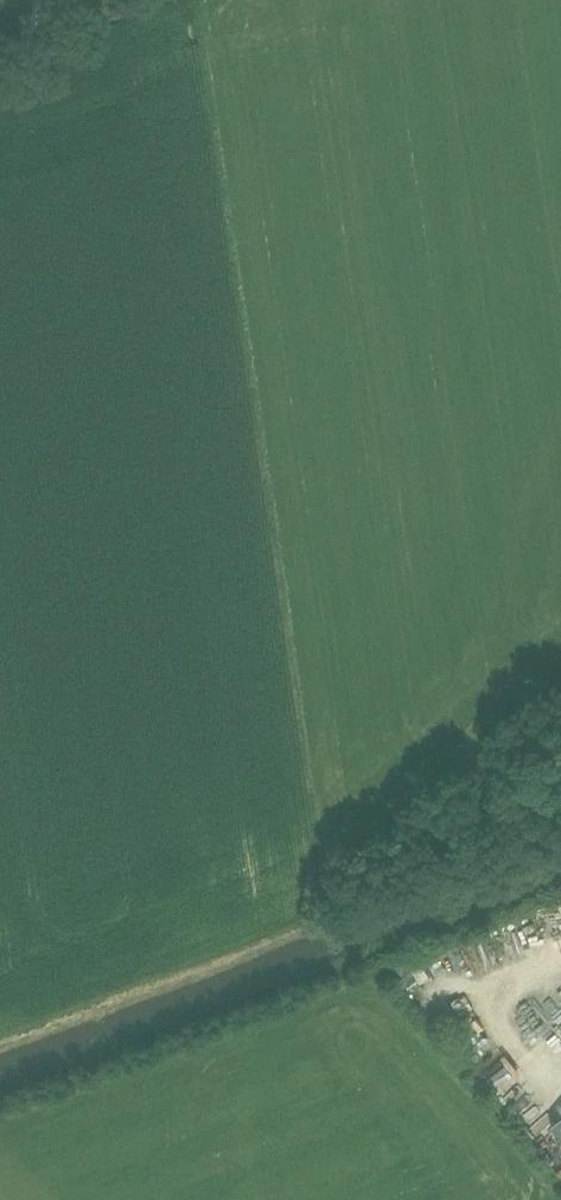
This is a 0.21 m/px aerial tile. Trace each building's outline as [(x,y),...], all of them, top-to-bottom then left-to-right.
[(406,968),(397,978),(418,996),(427,986),(406,968)] [(467,1060),(489,1085),(560,1024),(560,980),(467,1060)] [(440,986),(430,992),(442,1014),(453,1008),(440,986)]
